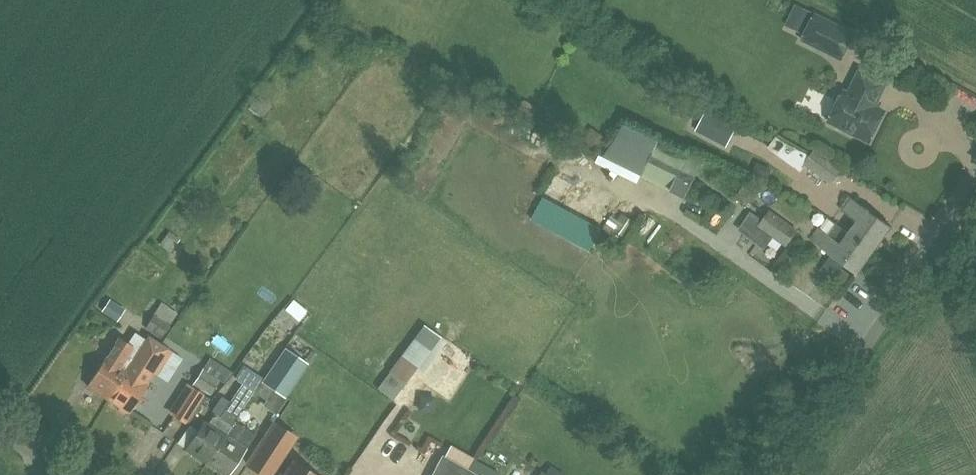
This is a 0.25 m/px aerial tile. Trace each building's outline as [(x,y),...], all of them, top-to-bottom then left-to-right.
[(790,14),(807,22),(812,12),(795,3),(790,14)] [(815,15),(802,40),(840,59),(853,34),(815,15)] [(873,106),(885,83),(858,70),(847,93),(842,91),(836,104),(832,105),(828,113),(829,118),(828,120),(869,140),(883,111),(873,106)] [(708,110),(697,129),(725,145),(736,126),(708,110)] [(811,155),(785,141),(777,135),(769,146),(801,171),(805,165),(831,183),(842,168),(815,149),(811,155)] [(643,176),(686,198),(706,158),(663,136),(643,176)] [(750,207),(761,189),(747,180),(736,198),(750,207)] [(849,232),(874,250),(891,225),(850,196),(842,208),(858,220),(849,232)] [(552,201),(545,213),(586,236),(593,223),(552,201)] [(770,210),(762,220),(751,211),(738,229),(765,249),(773,237),(785,246),(797,230),(770,210)] [(857,273),(874,250),(849,232),(837,224),(828,236),(824,233),(817,228),(810,239),(816,244),(857,273)] [(109,316),(117,304),(110,299),(102,311),(109,316)] [(307,311),(293,299),(285,310),(299,321),(307,311)] [(160,303),(154,314),(153,314),(145,327),(162,337),(169,323),(171,323),(177,313),(160,303)] [(113,390),(146,340),(135,333),(128,344),(118,338),(106,357),(88,385),(108,398),(113,390)] [(146,340),(113,390),(108,398),(129,412),(147,383),(145,382),(157,364),(160,366),(170,351),(148,337),(146,340)] [(284,347),(263,377),(261,381),(284,396),(307,363),(284,347)] [(378,388),(391,399),(415,366),(401,355),(389,372),(390,372),(378,388)] [(209,357),(203,368),(192,384),(211,395),(220,380),(224,383),(233,372),(209,357)] [(214,413),(207,423),(204,421),(186,449),(206,462),(242,407),(241,406),(252,389),(254,390),(261,380),(261,381),(263,377),(250,368),(230,399),(219,416),(214,413)] [(185,422),(203,394),(192,386),(174,415),(185,422)] [(242,407),(206,462),(226,474),(228,474),(255,433),(235,420),(243,408),(242,407)] [(287,431),(274,423),(257,449),(269,458),(287,431)] [(443,457),(442,457),(433,474),(467,474),(469,471),(467,470),(474,457),(450,444),(443,457)] [(294,462),(285,474),(314,474),(294,462)]
